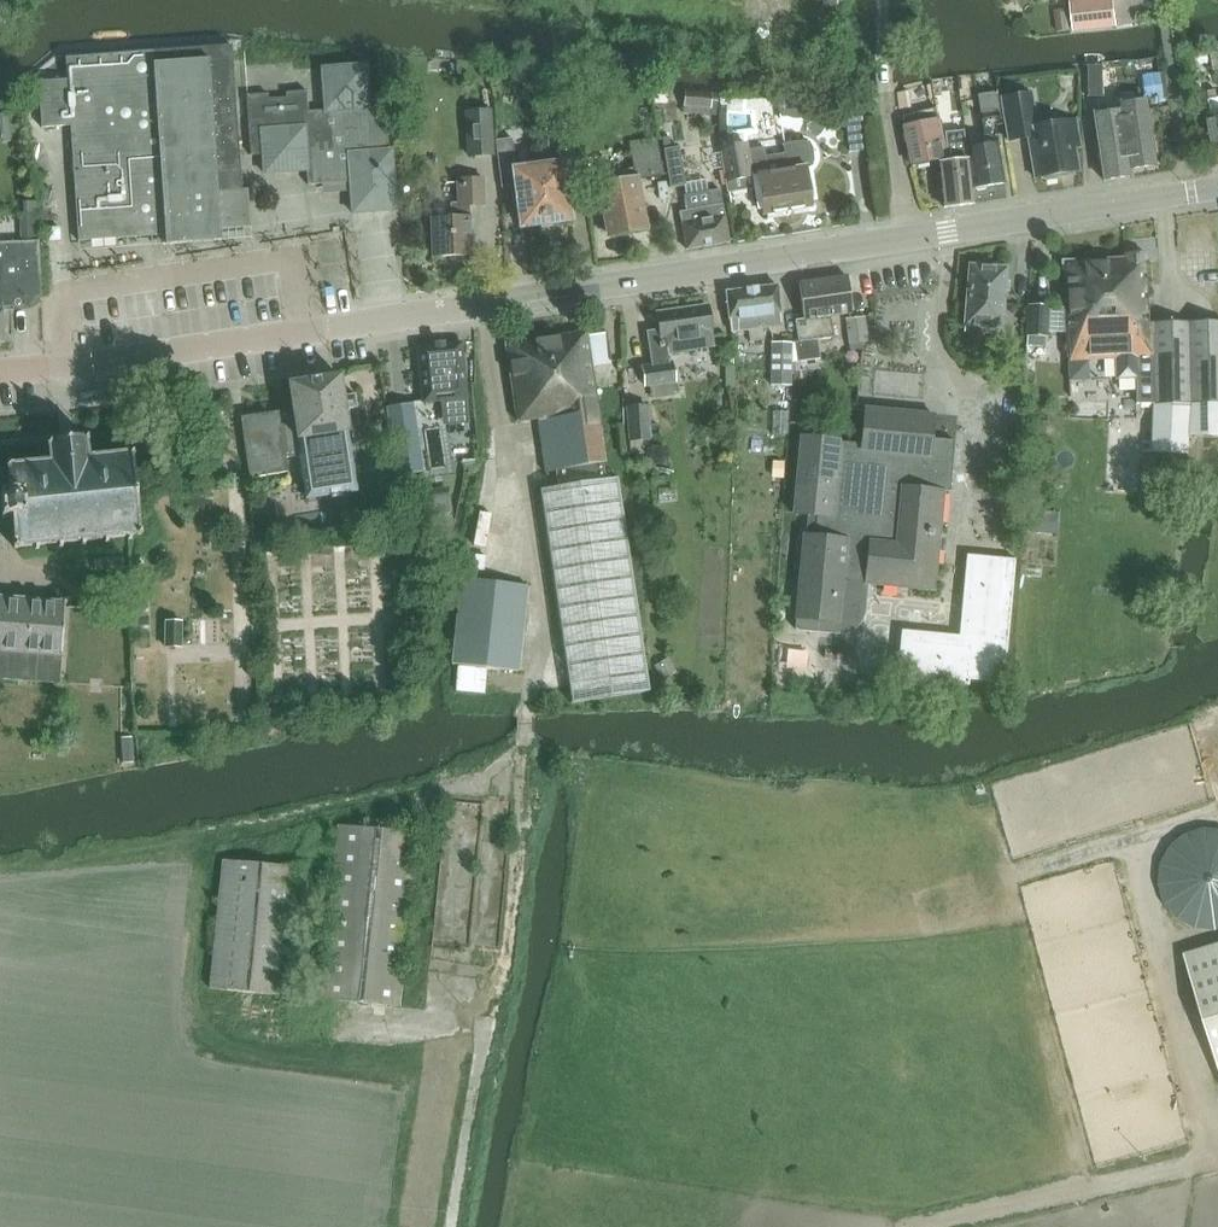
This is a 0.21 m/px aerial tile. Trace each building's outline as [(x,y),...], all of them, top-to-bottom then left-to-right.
[(1073,2),(1075,30),(1117,26),(1114,0),(1096,0),(1073,2)] [(1068,11),(1056,12),(1058,32),(1070,31),(1068,11)] [(222,231),(230,230),(253,228),(250,189),(243,190),(233,46),(67,58),(69,79),(39,81),(43,129),(71,126),(79,241),(128,238),(128,233),(165,230),(166,244),(223,240),(222,231)] [(270,93),(247,95),(252,155),(263,154),(264,176),(307,173),(308,185),(351,182),(349,153),(392,150),(389,105),(371,106),(368,66),(323,69),(326,111),(309,112),(308,91),(286,92),(286,96),(270,97),(270,93)] [(1157,75),(1145,77),(1148,101),(1165,98),(1162,75),(1157,75)] [(1003,125),(996,84),(977,87),(986,146),(967,149),(974,189),(1004,184),(995,127),(1003,125)] [(1103,84),(1088,84),(1088,96),(1103,96),(1103,84)] [(663,101),(663,89),(654,89),(654,101),(663,101)] [(786,115),(794,118),(800,118),(807,113),(805,94),(798,91),(791,92),(784,96),(778,96),(780,116),(786,115)] [(907,111),(904,91),(898,92),(901,112),(907,111)] [(1213,152),(1217,152),(1217,94),(1217,92),(1210,93),(1211,99),(1208,99),(1210,113),(1207,113),(1213,152)] [(686,93),(684,106),(713,109),(714,96),(686,93)] [(1036,127),(1030,94),(1000,100),(1008,142),(1027,139),(1035,179),(1040,178),(1046,182),(1057,180),(1061,174),(1078,171),(1074,148),(1080,147),(1075,120),(1036,127)] [(747,108),(747,97),(721,96),(721,107),(747,108)] [(1123,110),(1101,113),(1095,126),(1103,180),(1132,176),(1131,170),(1154,166),(1143,101),(1122,105),(1123,110)] [(565,185),(587,182),(576,102),(538,107),(541,129),(546,128),(551,164),(518,169),(514,137),(496,140),(503,190),(517,188),(523,226),(570,220),(565,185)] [(864,105),(841,107),(843,128),(866,125),(864,105)] [(734,128),(751,128),(750,108),(733,109),(734,128)] [(902,130),(910,167),(946,159),(935,111),(903,118),(904,130),(902,130)] [(493,157),(490,113),(467,115),(470,158),(493,157)] [(14,126),(3,126),(3,136),(14,136),(14,126)] [(865,152),(861,128),(847,129),(851,153),(865,152)] [(948,161),(939,162),(945,208),(973,204),(963,131),(944,132),(948,161)] [(746,145),(722,149),(729,193),(759,188),(764,215),(813,207),(807,169),(814,168),(815,162),(815,156),(813,149),(810,144),(807,142),(800,142),(790,143),(783,145),(785,154),(767,157),(765,148),(747,151),(746,145)] [(673,148),(665,149),(671,188),(686,185),(680,147),(673,148)] [(392,150),(349,153),(351,182),(353,213),(397,210),(392,150)] [(638,179),(663,175),(658,150),(632,154),(635,170),(619,172),(621,185),(603,188),(611,235),(635,231),(634,225),(645,223),(638,179)] [(485,206),(485,179),(457,179),(458,204),(450,204),(450,218),(432,219),(432,258),(473,257),(473,217),(470,217),(470,206),(485,206)] [(687,210),(680,212),(687,249),(730,242),(721,189),(711,191),(685,196),(687,210)] [(45,229),(46,240),(61,240),(60,228),(45,229)] [(124,243),(128,262),(161,254),(157,235),(124,243)] [(4,343),(2,297),(41,296),(39,242),(0,243),(0,343),(4,343)] [(1117,380),(1136,379),(1136,403),(1217,403),(1217,324),(1149,324),(1146,253),(1126,254),(1126,256),(1064,259),(1068,355),(1116,355),(1117,380)] [(964,326),(1001,328),(1006,269),(969,266),(964,326)] [(797,322),(799,342),(795,342),(798,362),(821,359),(819,340),(836,338),(833,318),(851,315),(846,277),(801,283),(806,321),(797,322)] [(778,285),(727,292),(732,332),(749,330),(764,328),(783,325),(778,285)] [(1030,306),(1030,339),(1049,339),(1049,336),(1049,307),(1030,306)] [(668,354),(715,348),(710,307),(658,314),(660,327),(646,329),(651,365),(669,363),(668,354)] [(868,344),(865,319),(846,320),(849,346),(868,344)] [(586,332),(505,344),(517,423),(537,420),(538,425),(545,472),(557,470),(560,487),(597,481),(595,464),(606,463),(591,365),(611,362),(607,331),(586,334),(586,332)] [(422,384),(383,389),(387,421),(393,420),(418,418),(416,404),(441,402),(443,425),(470,424),(469,407),(464,343),(418,347),(422,384)] [(792,343),(772,343),(772,384),(792,384),(792,343)] [(644,387),(650,386),(675,382),(672,364),(641,369),(644,387)] [(1032,374),(1021,374),(1007,373),(1006,385),(1031,387),(1032,374)] [(340,376),(290,384),(295,415),(299,440),(299,439),(302,455),(308,498),(357,491),(348,435),(349,435),(348,430),(360,428),(357,412),(358,412),(356,397),(349,398),(349,395),(343,396),(340,376)] [(1191,404),(1190,437),(1217,438),(1217,403),(1191,404)] [(651,438),(649,405),(626,407),(629,440),(651,438)] [(1191,408),(1155,405),(1151,454),(1188,456),(1191,408)] [(797,629),(840,632),(843,632),(846,632),(849,631),(852,630),(854,628),(857,626),(859,624),(861,622),(863,619),(864,617),(865,614),(865,611),(868,584),(935,589),(944,479),(953,480),(956,440),(933,438),(935,412),(863,406),(860,444),(800,440),(795,513),(817,515),(816,535),(805,535),(797,629)] [(279,412),(243,418),(253,478),(289,472),(287,458),(302,455),(299,439),(299,440),(295,415),(280,417),(279,412)] [(223,415),(202,418),(207,449),(227,447),(223,415)] [(418,418),(393,420),(400,475),(426,471),(418,418)] [(7,466),(10,495),(0,496),(0,504),(1,519),(12,518),(15,548),(141,536),(133,453),(88,458),(86,439),(47,442),(49,462),(7,466)] [(619,478),(597,481),(548,489),(541,489),(572,703),(650,691),(619,478)] [(401,520),(452,512),(450,493),(398,501),(401,520)] [(318,520),(319,509),(294,508),(294,518),(318,520)] [(1034,511),(1033,527),(1049,528),(1050,512),(1034,511)] [(904,631),(900,678),(970,685),(970,679),(1005,682),(1016,560),(969,556),(962,637),(904,631)] [(462,578),(453,663),(519,671),(528,585),(462,578)] [(2,652),(62,656),(66,603),(6,599),(0,598),(0,652),(2,652)] [(165,620),(165,647),(184,648),(183,620),(165,620)] [(668,658),(655,665),(663,679),(677,672),(668,658)] [(123,762),(134,762),(133,737),(122,738),(123,762)] [(325,1001),(406,1008),(421,835),(340,828),(325,1001)] [(438,853),(436,899),(467,901),(468,868),(462,868),(462,854),(438,853)] [(223,859),(210,987),(286,995),(299,867),(223,859)] [(1185,952),(1217,1059),(1217,942),(1185,952)]
